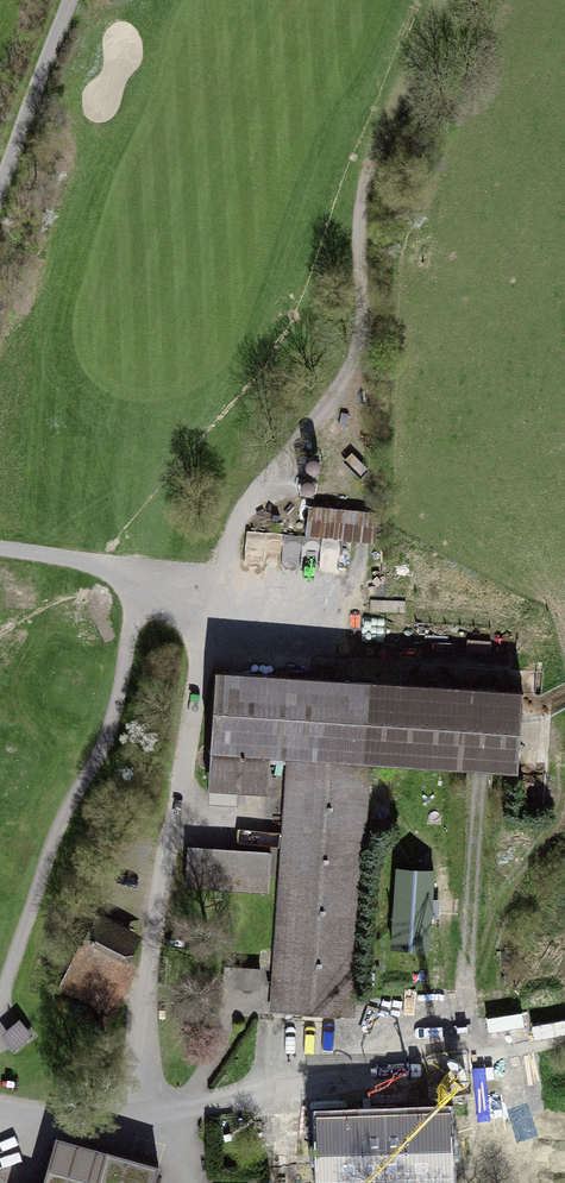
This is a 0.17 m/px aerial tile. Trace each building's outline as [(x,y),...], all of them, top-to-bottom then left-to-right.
[(304,541),(369,550),(374,516),(309,507),(304,541)] [(219,665),(214,757),(313,762),(401,767),(443,770),(469,772),(524,774),(529,683),(219,665)] [(214,757),(171,891),(271,897),(313,762),(214,757)] [(271,897),(263,1016),(351,1021),(401,767),(313,762),(271,897)] [(78,932),(55,986),(109,1009),(131,955),(78,932)] [(156,1163),(54,1130),(40,1182),(153,1182),(156,1163)] [(310,1140),(308,1182),(430,1182),(431,1144),(310,1140)]
